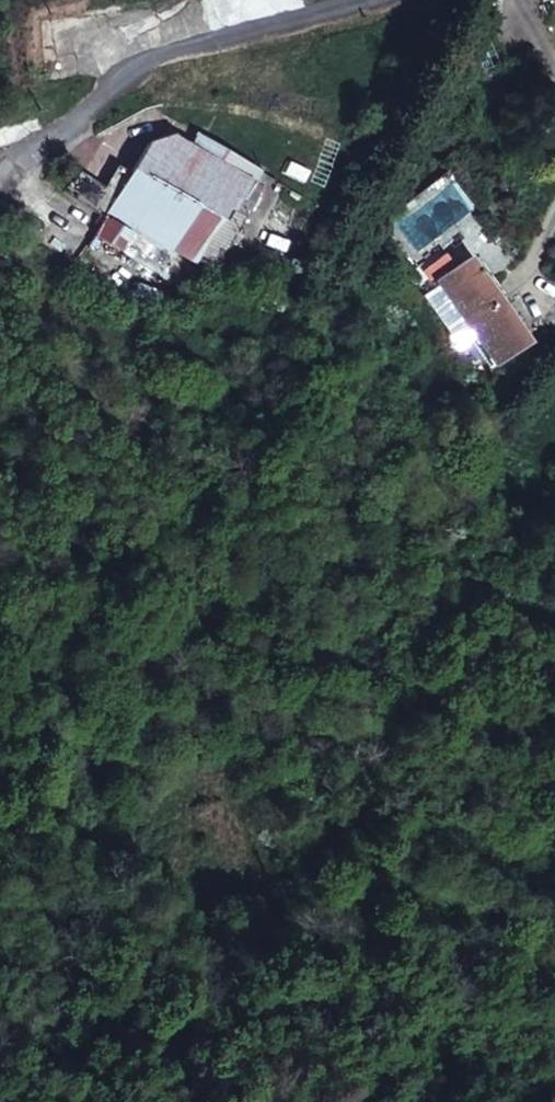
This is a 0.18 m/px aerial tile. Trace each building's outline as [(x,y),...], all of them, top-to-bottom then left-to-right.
[(114,199),(95,236),(124,253),(165,279),(175,249),(218,272),(271,177),(198,135),(192,146),(172,135),(147,143),(130,172),(114,199)] [(118,165),(102,191),(67,173),(56,193),(103,219),(114,199),(130,172),(118,165)] [(440,286),(427,296),(452,331),(465,321),(496,365),(528,343),(469,260),(437,281),(440,286)]
